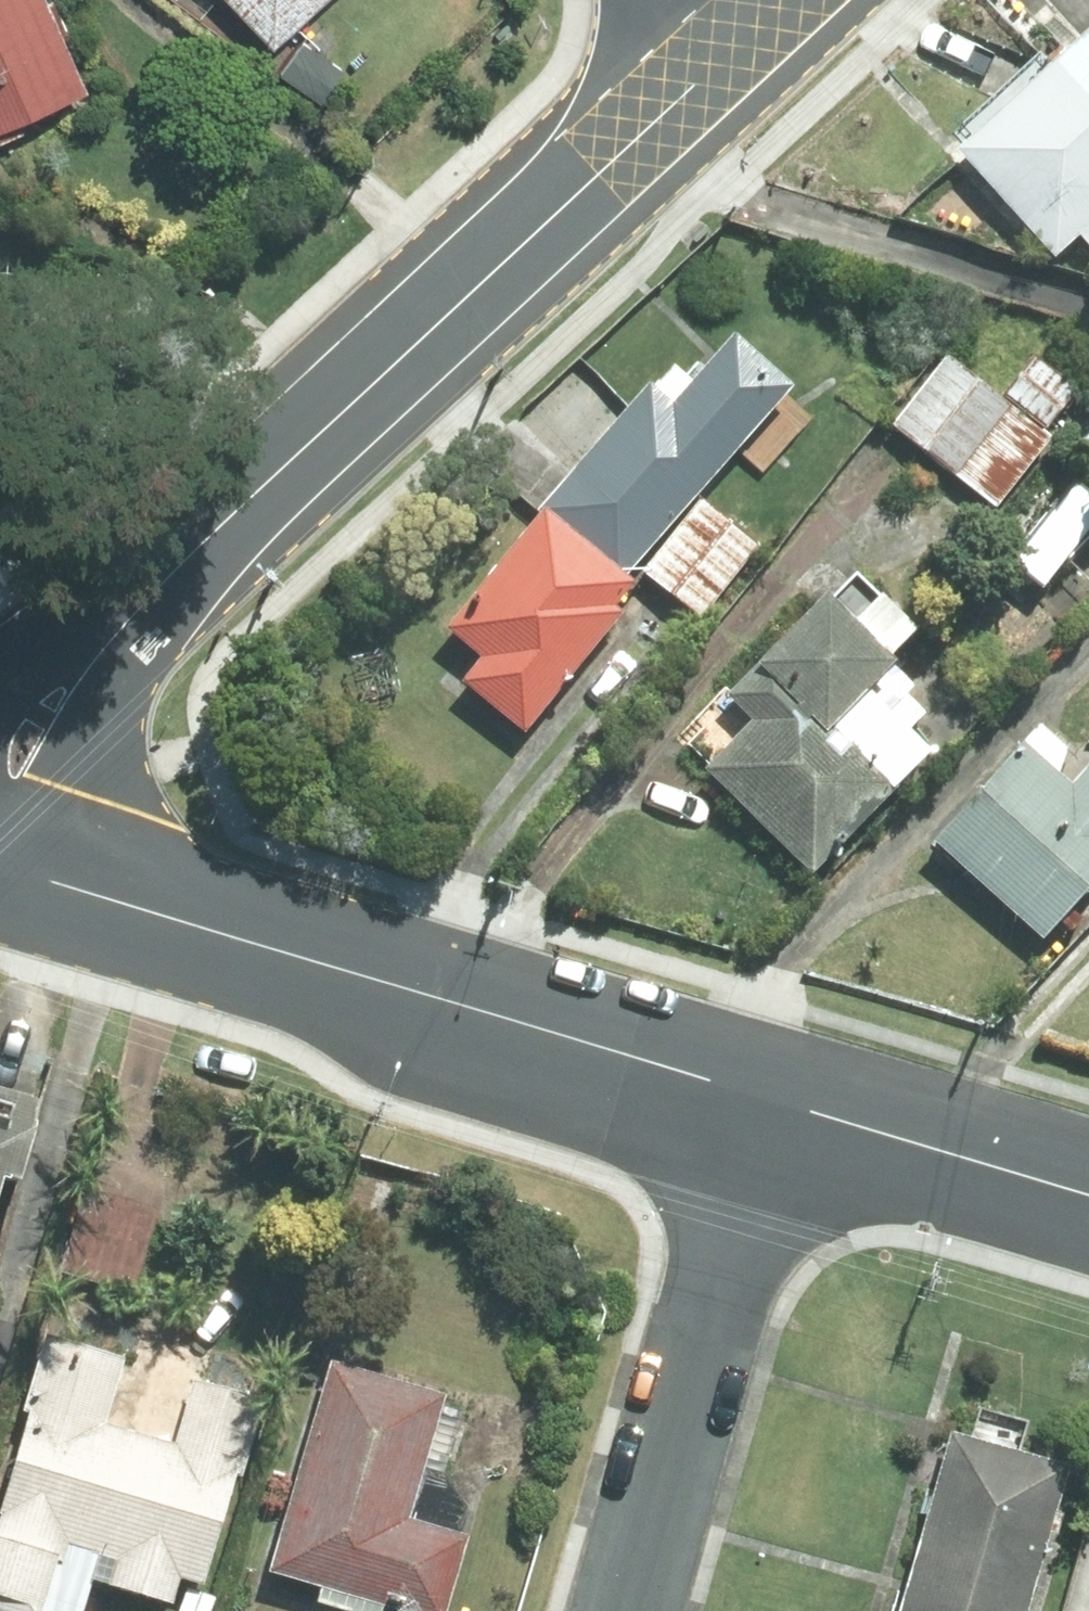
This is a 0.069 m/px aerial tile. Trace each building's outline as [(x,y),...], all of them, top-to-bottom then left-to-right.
[(82,86),(43,0),(0,0),(0,122),(82,86)] [(270,43),(317,0),(231,0),(270,43)] [(1057,67),(1088,101),(1088,38),(1057,67)] [(1057,67),(959,153),(1064,275),(1088,254),(1088,101),(1057,67)] [(648,389),(542,516),(623,582),(790,389),(731,339),(671,409),(648,389)] [(991,504),(1078,393),(1038,361),(1003,406),(946,362),(894,429),(991,504)] [(699,501),(642,574),(702,621),(760,548),(699,501)] [(623,582),(542,516),(447,633),(481,660),(463,683),(523,732),(619,615),(612,610),(632,586),(623,582)] [(916,638),(850,577),(728,701),(753,725),(708,772),(812,873),(929,754),(863,690),(916,638)] [(1040,725),(934,845),(1043,940),(1088,888),(1088,768),(1040,725)] [(1,1179),(15,1184),(40,1102),(0,1090),(0,1183),(1,1179)] [(63,1273),(132,1293),(156,1213),(87,1192),(63,1273)] [(203,1588),(258,1404),(198,1386),(206,1358),(142,1339),(134,1366),(51,1342),(0,1515),(0,1610),(84,1610),(92,1585),(171,1608),(179,1581),(203,1588)] [(331,1364),(269,1573),(398,1610),(442,1610),(462,1543),(407,1527),(445,1397),(331,1364)] [(916,1561),(1031,1594),(1067,1470),(952,1437),(916,1561)] [(916,1561),(902,1610),(1026,1610),(1031,1594),(916,1561)]
